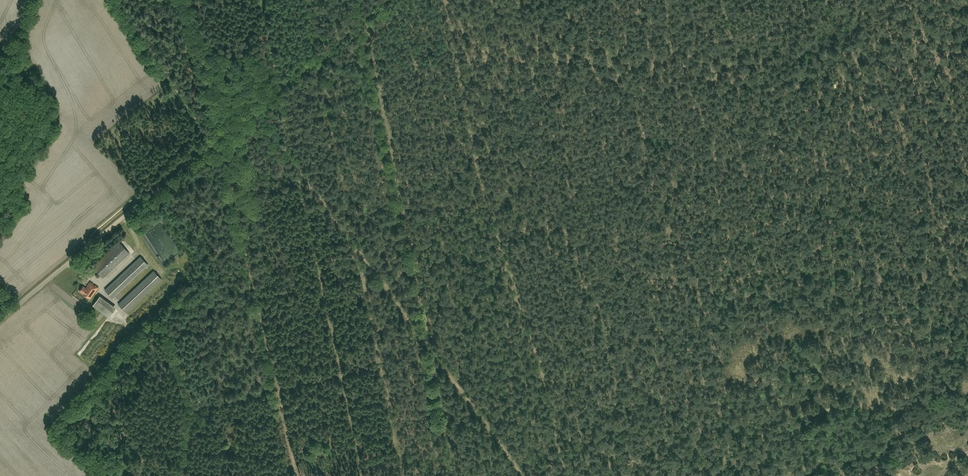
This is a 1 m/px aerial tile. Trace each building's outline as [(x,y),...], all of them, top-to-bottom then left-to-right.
[(119,242),(93,267),(103,277),(129,253),(119,242)] [(140,256),(105,290),(113,298),(148,265),(140,256)] [(118,304),(126,312),(161,279),(154,271),(118,304)] [(83,286),(79,291),(90,298),(93,294),(93,295),(98,287),(90,281),(86,288),(83,286)] [(89,348),(95,352),(100,345),(94,341),(89,348)]
